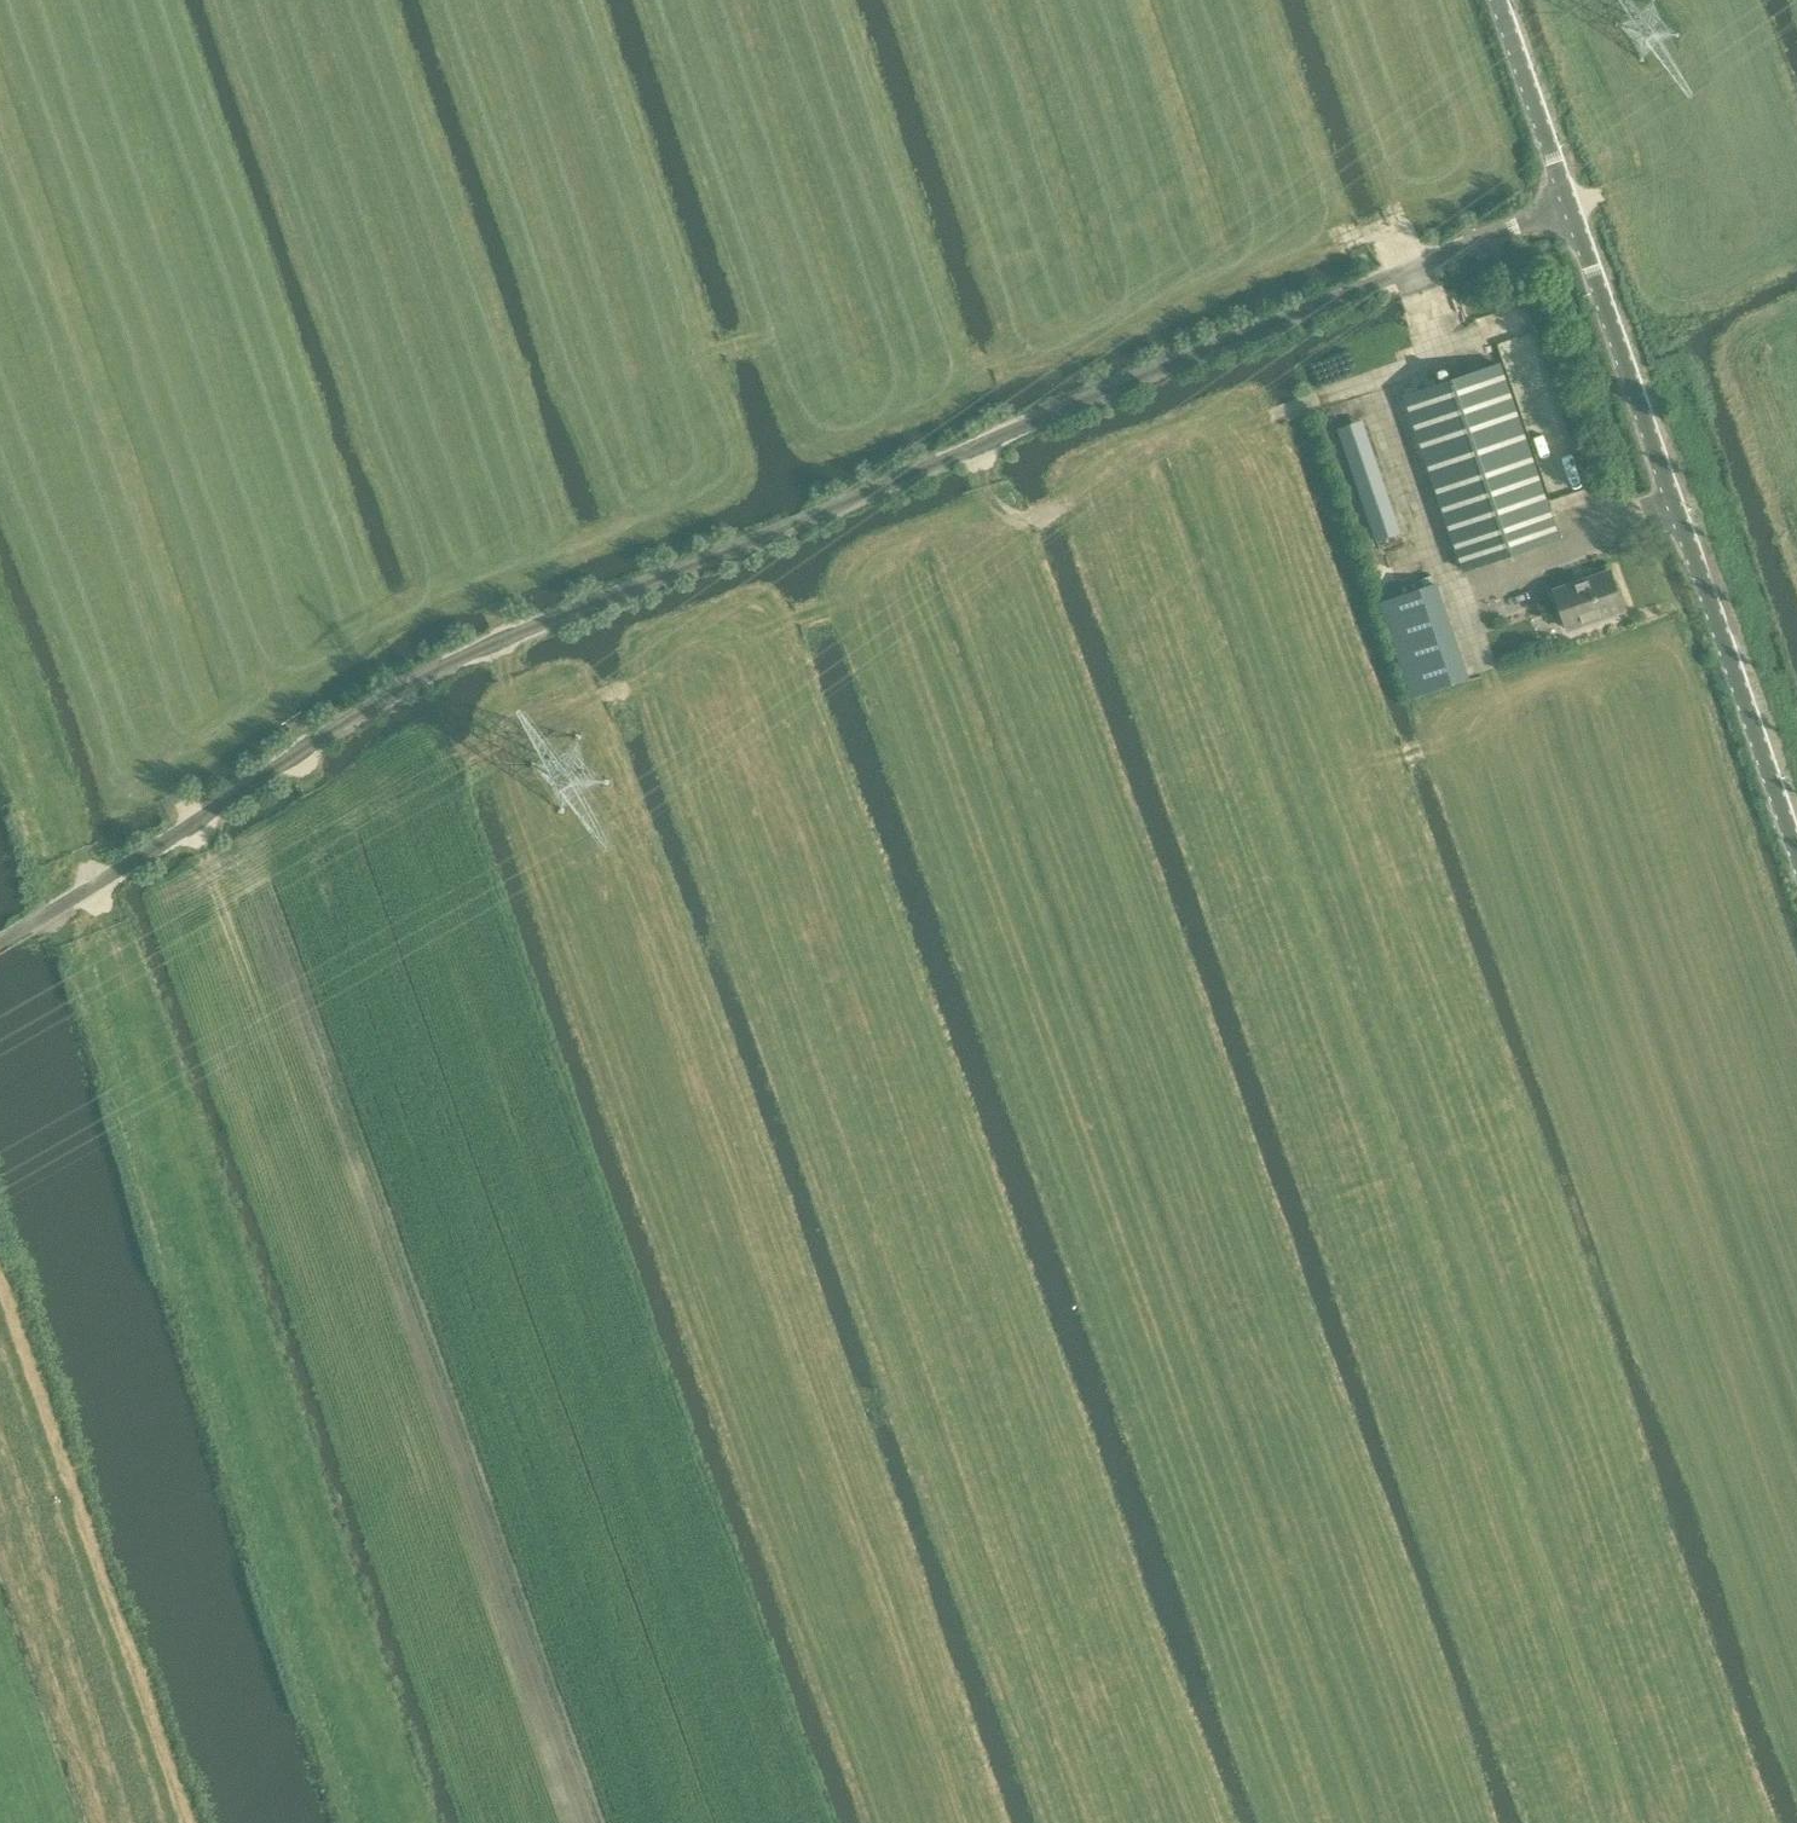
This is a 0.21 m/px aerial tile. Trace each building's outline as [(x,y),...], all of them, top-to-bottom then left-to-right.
[(1465,571),(1557,539),(1498,366),(1406,397),(1465,571)] [(1609,572),(1551,592),(1565,633),(1624,613),(1609,572)]
